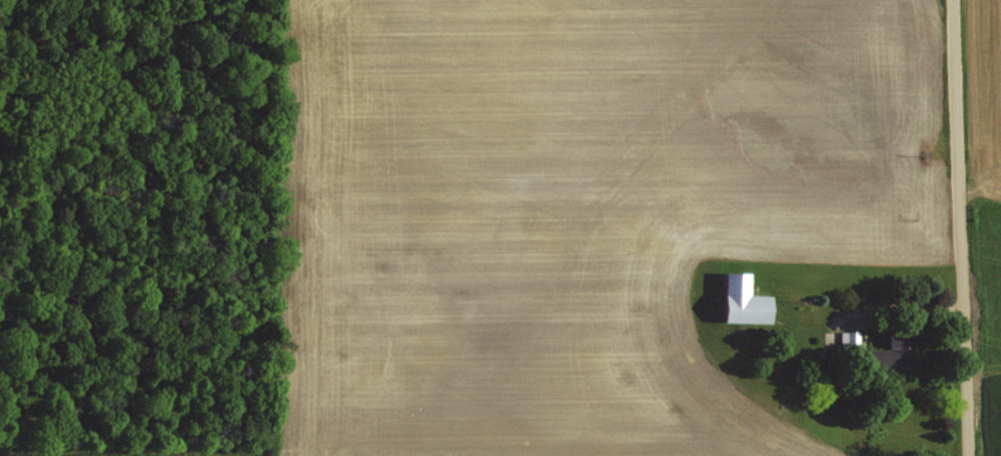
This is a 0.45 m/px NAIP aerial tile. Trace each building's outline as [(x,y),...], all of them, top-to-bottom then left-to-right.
[(719,322),(766,323),(766,296),(745,295),(746,273),(721,273),(719,322)] [(856,330),(838,331),(839,346),(857,346),(856,330)]
